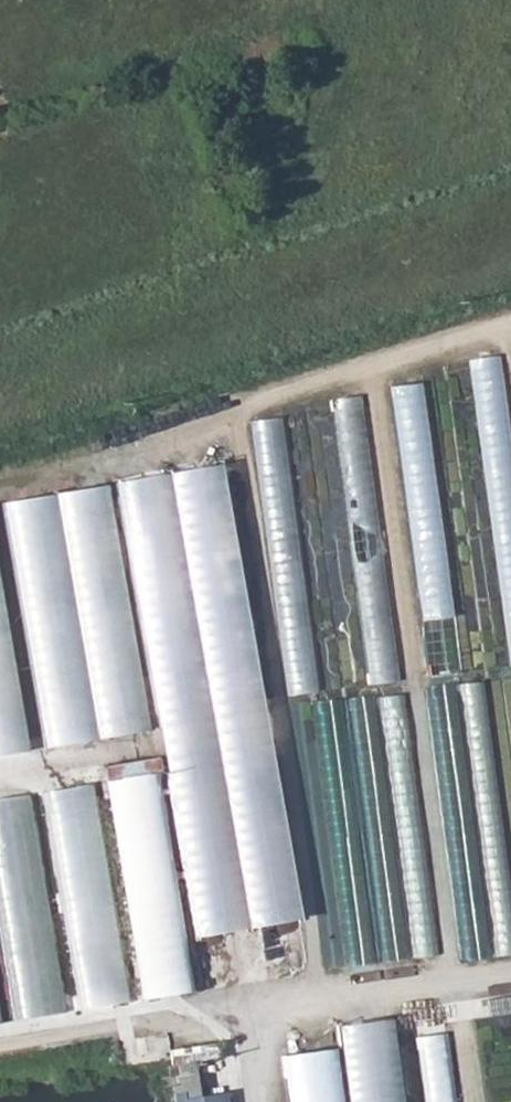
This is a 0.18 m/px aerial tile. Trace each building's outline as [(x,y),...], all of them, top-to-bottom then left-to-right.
[(476,405),(487,405),(487,398),(504,398),(504,355),(476,355),(476,405)] [(460,671),(428,380),(396,383),(429,674),(460,671)] [(334,396),(370,682),(401,679),(365,393),(334,396)] [(257,418),(287,693),(318,690),(288,414),(257,418)] [(486,431),(510,663),(510,428),(486,431)] [(241,929),(302,919),(228,464),(167,473),(241,929)] [(241,929),(167,473),(120,481),(194,937),(241,929)] [(147,733),(107,487),(57,495),(97,741),(147,733)] [(97,741),(57,495),(6,504),(46,749),(97,741)] [(0,589),(0,756),(26,752),(0,589)] [(370,696),(349,699),(353,718),(374,715),(370,696)] [(156,772),(105,780),(141,1001),(192,993),(156,772)] [(46,791),(80,1005),(128,997),(93,784),(46,791)] [(16,1019),(64,1012),(29,793),(0,798),(0,920),(16,1019)] [(388,1020),(335,1027),(345,1101),(400,1101),(388,1020)] [(445,1033),(416,1037),(425,1101),(455,1101),(445,1033)] [(281,1056),(288,1101),(339,1101),(331,1049),(281,1056)] [(198,1061),(175,1063),(177,1101),(231,1101),(230,1090),(200,1092),(198,1061)]
